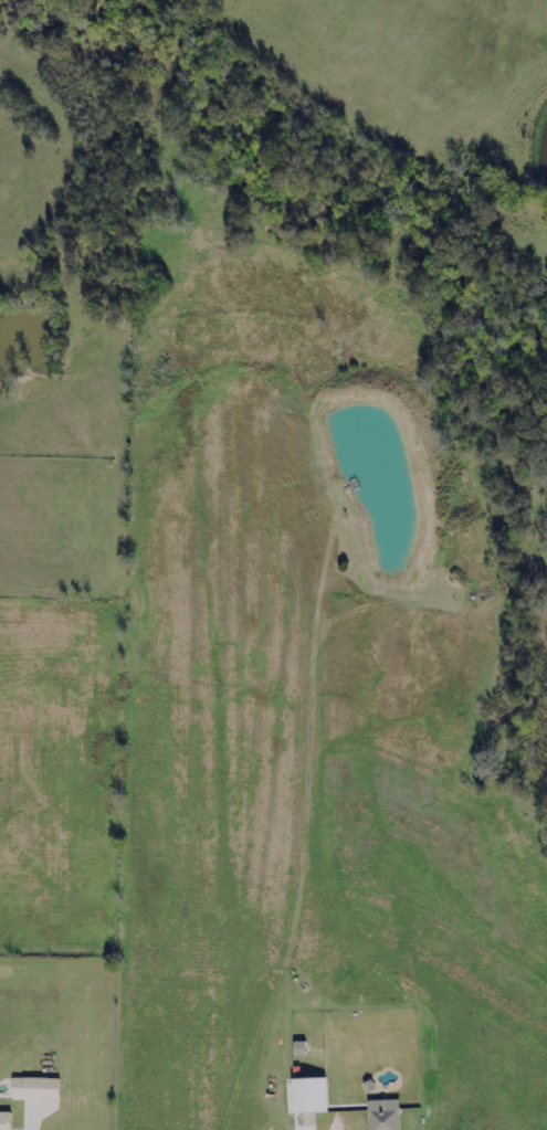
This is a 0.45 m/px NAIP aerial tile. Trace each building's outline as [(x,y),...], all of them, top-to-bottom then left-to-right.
[(64,1099),(65,1078),(17,1077),(16,1098),(64,1099)] [(299,1113),(332,1112),(331,1078),(298,1079),(299,1113)] [(398,1109),(398,1129),(366,1129),(366,1109),(398,1109)] [(13,1129),(15,1129),(16,1112),(0,1112),(0,1129),(13,1129)]
